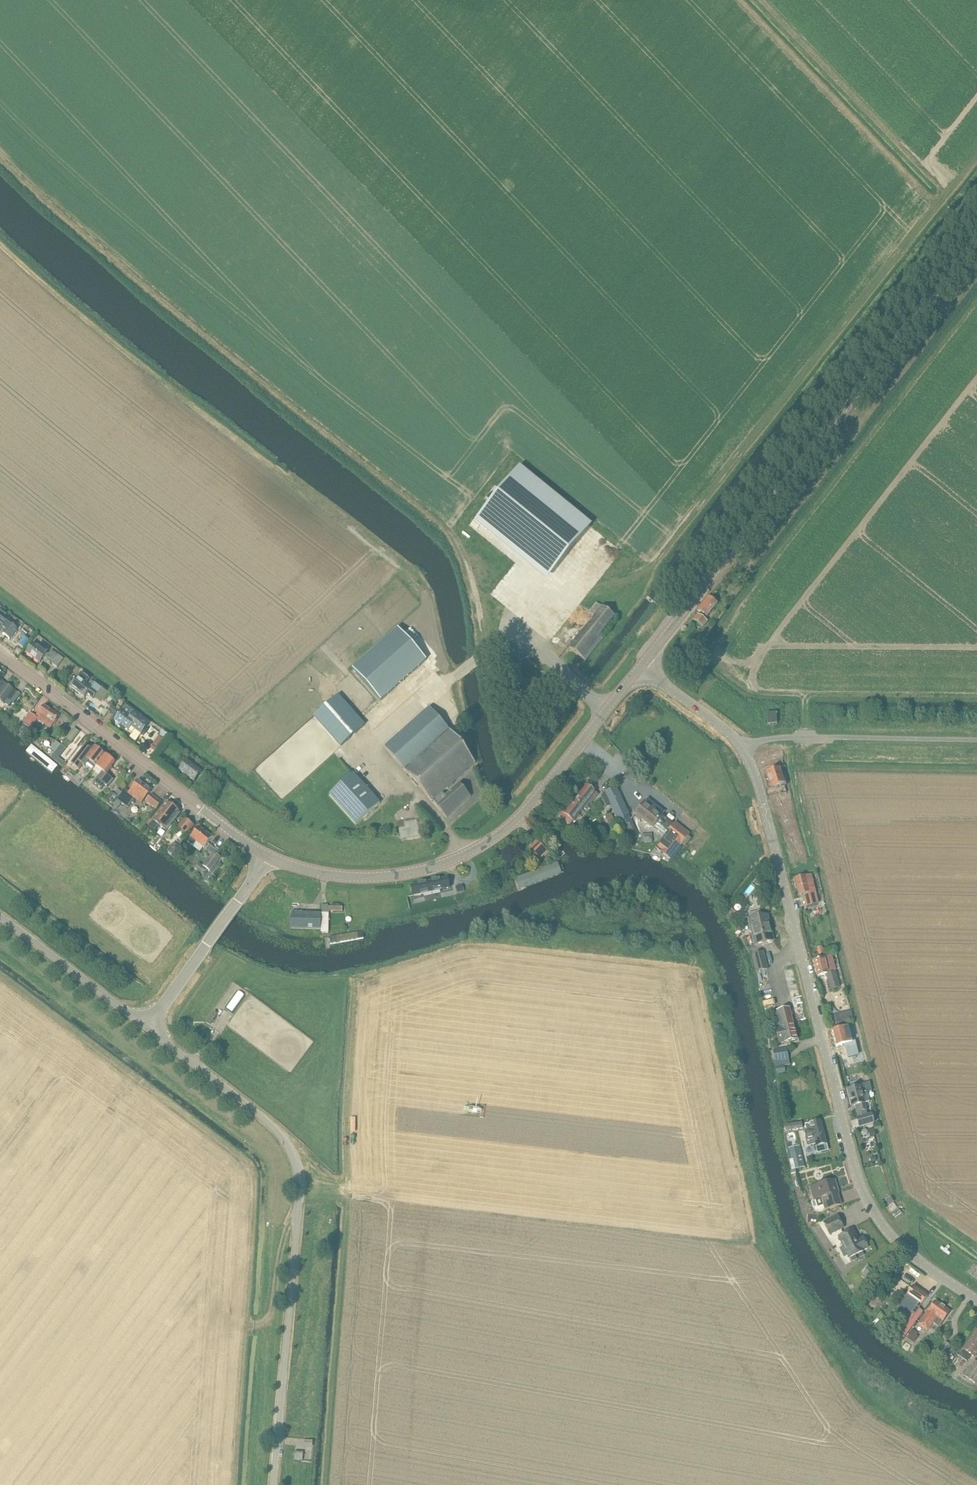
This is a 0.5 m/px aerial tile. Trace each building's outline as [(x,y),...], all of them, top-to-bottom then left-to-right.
[(519,468),(475,523),(547,581),(591,526),(519,468)] [(697,610),(702,614),(700,616),(698,615),(693,620),(703,628),(707,622),(704,620),(706,617),(717,603),(708,596),(697,610)] [(562,601),(555,610),(555,611),(562,616),(570,607),(562,601)] [(594,617),(569,649),(585,661),(603,638),(599,635),(614,616),(602,607),(596,603),(589,613),(594,617)] [(3,620),(6,616),(1,611),(0,612),(0,631),(2,628),(6,631),(3,635),(9,640),(17,630),(10,625),(10,626),(6,623),(3,620)] [(398,629),(352,670),(381,701),(426,661),(398,629)] [(24,636),(19,644),(23,647),(29,640),(24,636)] [(39,648),(33,644),(27,653),(40,663),(43,659),(45,660),(47,658),(53,663),(52,664),(57,668),(64,659),(52,651),(48,656),(43,652),(46,648),(41,645),(39,648)] [(18,647),(14,651),(20,656),(23,651),(18,647)] [(5,703),(8,705),(9,706),(12,703),(12,702),(14,704),(20,695),(13,691),(14,690),(5,685),(5,686),(0,682),(1,681),(5,676),(0,673),(0,700),(5,703)] [(77,678),(71,687),(84,696),(87,694),(94,699),(95,697),(101,689),(91,681),(87,686),(86,685),(90,680),(81,673),(77,678)] [(365,726),(338,695),(314,717),(340,747),(365,726)] [(37,715),(39,717),(37,720),(50,729),(54,724),(59,715),(44,705),(37,715)] [(112,705),(108,711),(109,712),(114,716),(119,711),(112,705)] [(128,731),(131,727),(141,735),(148,725),(125,707),(115,721),(128,731)] [(436,808),(446,818),(470,797),(459,785),(445,797),(442,793),(475,764),(430,708),(385,747),(432,802),(433,801),(438,807),(436,808)] [(37,718),(36,717),(30,713),(23,723),(31,728),(37,718)] [(767,714),(767,725),(777,725),(776,714),(767,714)] [(159,746),(153,742),(150,746),(156,750),(159,746)] [(26,752),(52,773),(58,766),(32,745),(26,752)] [(79,753),(71,764),(79,770),(82,765),(85,767),(86,766),(92,770),(94,769),(96,766),(105,754),(95,746),(91,750),(91,751),(86,747),(84,747),(79,754),(79,753)] [(51,756),(57,761),(58,759),(60,756),(58,754),(55,752),(51,756)] [(335,766),(342,773),(343,774),(356,762),(348,753),(335,766)] [(102,771),(93,783),(101,790),(104,785),(107,788),(113,780),(106,775),(112,768),(111,767),(115,762),(105,754),(96,766),(102,771)] [(186,761),(179,771),(194,782),(202,772),(190,763),(186,761)] [(771,788),(776,786),(780,785),(781,787),(786,786),(784,778),(782,778),(779,768),(766,771),(771,788)] [(356,826),(362,820),(380,804),(353,774),(329,795),(356,826)] [(204,775),(199,781),(204,784),(208,778),(204,775)] [(575,777),(572,780),(579,786),(581,782),(575,777)] [(151,791),(140,782),(138,781),(128,794),(125,791),(118,801),(128,808),(138,795),(145,800),(151,791)] [(586,786),(565,813),(563,811),(559,816),(571,825),(583,810),(584,811),(586,808),(590,811),(593,806),(591,804),(598,795),(586,786)] [(604,792),(598,801),(602,810),(611,806),(613,810),(617,818),(621,828),(628,842),(639,837),(632,823),(616,787),(604,792)] [(108,798),(113,802),(117,797),(112,793),(108,798)] [(152,794),(146,802),(156,810),(162,802),(152,794)] [(166,831),(180,813),(167,802),(148,827),(154,832),(159,825),(166,831)] [(654,826),(665,835),(663,834),(661,834),(659,836),(659,838),(659,840),(660,841),(655,848),(670,860),(689,834),(675,823),(673,826),(661,816),(661,815),(644,802),(635,814),(652,828),(654,826)] [(611,815),(605,818),(608,824),(614,821),(611,815)] [(186,836),(194,826),(184,818),(177,828),(186,836)] [(196,841),(196,842),(204,848),(212,838),(199,827),(191,837),(191,838),(187,842),(192,846),(196,841)] [(641,835),(642,843),(653,842),(652,834),(641,835)] [(536,841),(529,848),(540,860),(547,853),(536,841)] [(221,857),(217,855),(215,857),(212,855),(203,866),(199,864),(194,868),(202,874),(206,869),(209,872),(221,857)] [(557,872),(554,865),(527,875),(530,883),(557,872)] [(798,878),(794,879),(799,897),(803,896),(803,898),(805,905),(806,907),(813,905),(819,904),(813,884),(813,881),(807,883),(806,876),(798,878)] [(447,879),(411,886),(413,897),(440,891),(449,889),(447,879)] [(462,885),(455,887),(457,894),(460,893),(464,892),(463,890),(462,885)] [(733,907),(729,910),(728,910),(730,913),(732,917),(737,914),(735,911),(744,906),(741,901),(732,906),(733,907)] [(290,929),(321,930),(321,933),(329,933),(329,914),(328,913),(328,911),(342,911),(342,907),(328,907),(328,905),(322,905),(321,914),(291,913),(290,929)] [(768,916),(767,917),(750,921),(756,947),(774,942),(768,916)] [(329,937),(330,944),(364,938),(363,932),(329,937)] [(822,947),(816,948),(818,956),(824,955),(822,947)] [(752,956),(756,973),(767,970),(763,953),(752,956)] [(830,990),(838,988),(840,988),(831,956),(824,958),(812,961),(817,977),(826,975),(830,990)] [(777,1012),(781,1028),(775,1029),(778,1044),(784,1043),(797,1040),(789,1009),(777,1012)] [(213,1012),(206,1022),(210,1025),(217,1014),(213,1012)] [(829,1028),(832,1028),(847,1024),(844,1012),(839,1014),(826,1017),(829,1028)] [(832,1031),(836,1047),(845,1045),(847,1053),(856,1050),(854,1043),(852,1043),(848,1027),(832,1031)] [(773,1050),(774,1056),(775,1062),(788,1059),(786,1048),(773,1050)] [(847,1053),(846,1053),(848,1059),(859,1057),(857,1050),(856,1050),(847,1053)] [(859,1087),(847,1090),(852,1107),(855,1107),(858,1106),(860,1112),(857,1113),(858,1119),(857,1119),(859,1127),(874,1123),(871,1115),(867,1116),(866,1110),(864,1104),(870,1103),(867,1093),(872,1092),(869,1082),(860,1085),(863,1094),(861,1095),(859,1087)] [(826,1144),(824,1137),(820,1121),(804,1125),(806,1131),(803,1132),(807,1146),(814,1144),(815,1147),(826,1144)] [(802,1128),(801,1124),(801,1122),(785,1124),(786,1131),(802,1128)] [(792,1159),(789,1160),(792,1173),(796,1172),(795,1169),(804,1167),(801,1154),(799,1146),(789,1148),(791,1156),(792,1159)] [(835,1181),(809,1188),(813,1201),(811,1201),(813,1208),(817,1207),(823,1205),(823,1206),(825,1211),(841,1206),(841,1205),(838,1194),(836,1188),(837,1188),(835,1181)] [(830,1235),(843,1228),(837,1216),(824,1223),(830,1235)] [(839,1237),(849,1258),(864,1251),(863,1250),(868,1248),(863,1238),(858,1240),(853,1230),(839,1237)] [(868,1266),(863,1273),(870,1278),(875,1271),(868,1266)] [(913,1287),(900,1305),(915,1316),(919,1309),(921,1306),(923,1303),(924,1300),(927,1296),(923,1294),(913,1287)] [(950,1312),(935,1302),(928,1312),(927,1312),(918,1325),(928,1332),(933,1323),(939,1327),(942,1322),(943,1323),(950,1312)] [(904,1325),(899,1332),(905,1337),(923,1312),(919,1309),(915,1316),(914,1316),(911,1314),(903,1324),(904,1325)] [(913,1329),(906,1339),(911,1343),(917,1336),(918,1333),(913,1329)] [(976,1353),(976,1331),(959,1356),(967,1362),(971,1355),(974,1358),(976,1353)] [(951,1346),(945,1343),(937,1355),(942,1359),(951,1346)] [(959,1362),(954,1358),(949,1366),(954,1369),(959,1362)] [(976,1369),(976,1363),(974,1361),(964,1376),(969,1380),(976,1369)] [(294,1451),(294,1460),(302,1460),(303,1452),(294,1451)]
